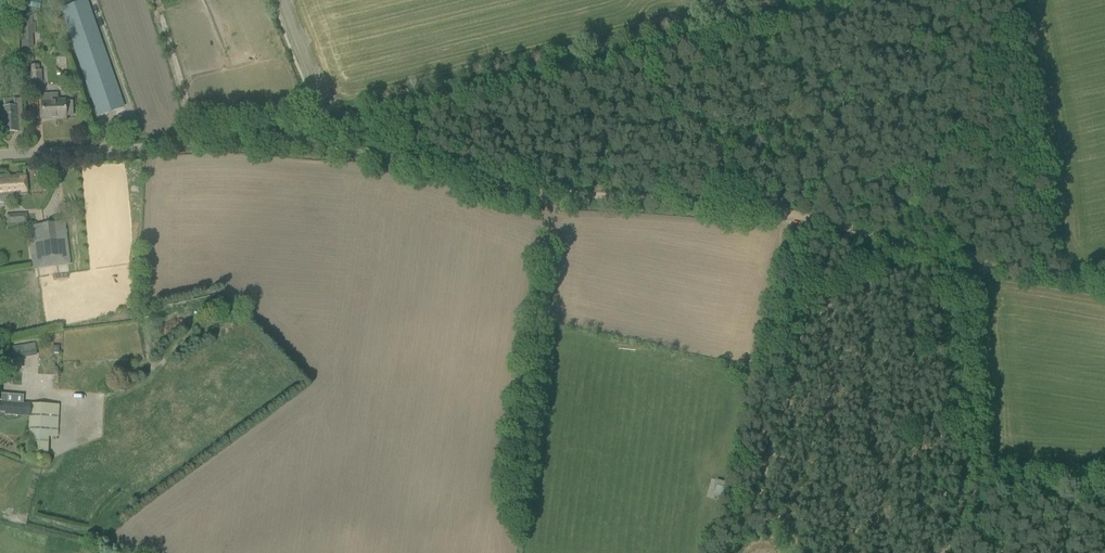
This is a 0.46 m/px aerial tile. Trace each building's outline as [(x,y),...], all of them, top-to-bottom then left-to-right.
[(22,6),(39,10),(41,1),(34,0),(23,0),(22,6)] [(120,97),(86,0),(85,0),(60,8),(98,116),(123,107),(120,97)] [(31,15),(19,16),(21,48),(33,48),(32,33),(35,33),(34,22),(31,23),(31,15)] [(40,71),(39,71),(39,65),(30,66),(31,89),(41,88),(40,71)] [(51,95),(51,94),(41,95),(41,101),(42,119),(65,118),(65,116),(72,116),(72,102),(64,102),(64,100),(51,101),(51,95)] [(18,131),(18,120),(17,105),(15,105),(15,98),(4,99),(4,106),(2,106),(2,121),(3,132),(18,131)] [(26,185),(25,174),(0,176),(0,197),(27,195),(26,185)] [(6,214),(7,224),(27,222),(27,213),(6,214)] [(32,269),(69,264),(64,222),(28,227),(32,269)] [(17,347),(7,348),(8,356),(19,354),(17,347)] [(6,412),(6,414),(19,415),(20,404),(22,404),(23,395),(0,393),(0,411),(6,412)] [(30,416),(29,436),(48,437),(50,405),(30,404),(30,416)] [(729,484),(717,480),(715,485),(717,485),(714,495),(724,498),(727,488),(728,488),(729,484)]
